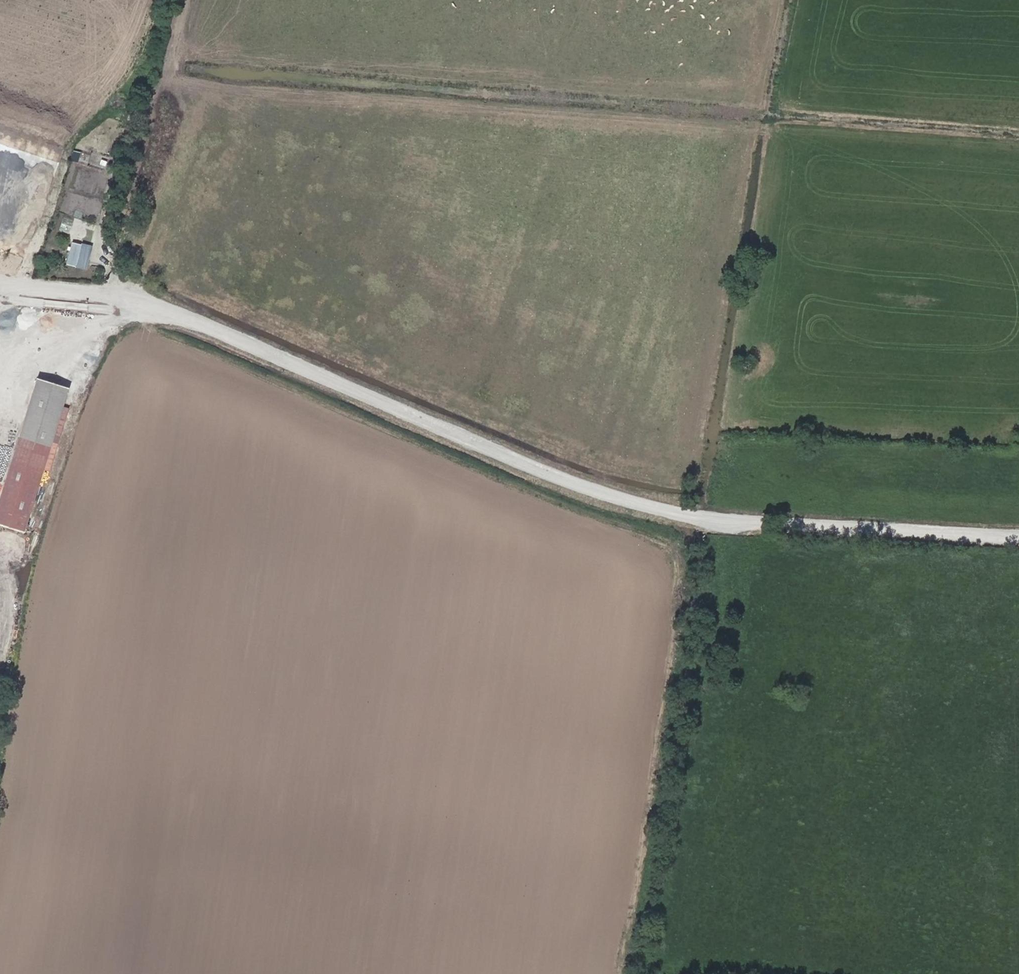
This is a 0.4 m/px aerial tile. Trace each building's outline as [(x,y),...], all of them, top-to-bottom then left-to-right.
[(79,161),(81,152),(73,150),(71,159),(79,161)] [(67,265),(77,267),(83,245),(72,242),(67,265)] [(50,325),(50,330),(75,334),(76,329),(50,325)] [(36,380),(0,491),(0,526),(21,533),(67,390),(36,380)] [(8,542),(6,551),(21,554),(23,545),(8,542)] [(9,566),(7,570),(19,575),(21,570),(9,566)]
